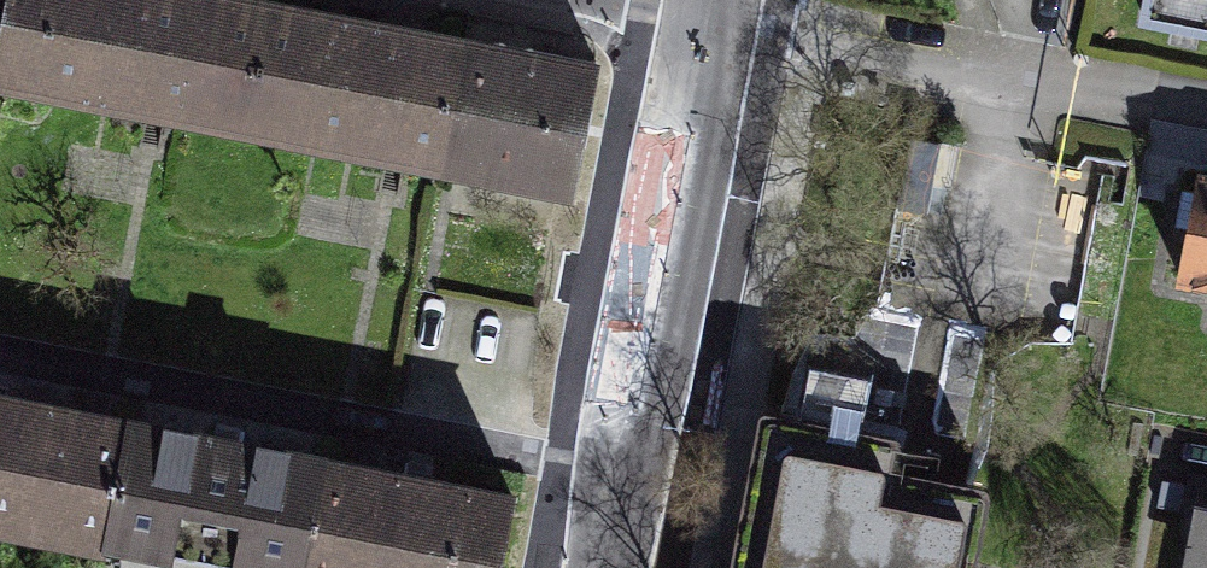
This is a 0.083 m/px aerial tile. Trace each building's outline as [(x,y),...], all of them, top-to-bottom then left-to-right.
[(242,123),(266,9),(221,0),(11,0),(0,55),(0,72),(242,123)] [(1123,22),(1206,40),(1206,0),(1127,0),(1123,22)] [(242,123),(440,164),(464,51),(266,9),(242,123)] [(597,79),(464,51),(440,164),(573,192),(597,79)] [(1189,194),(1169,313),(1206,320),(1206,197),(1189,194)] [(0,397),(0,524),(101,542),(122,419),(0,397)] [(122,419),(101,542),(243,567),(304,567),(323,456),(122,419)] [(755,450),(734,567),(965,567),(979,489),(755,450)] [(323,456),(304,567),(494,567),(508,490),(323,456)] [(1185,516),(1175,567),(1206,567),(1206,521),(1185,516)]
